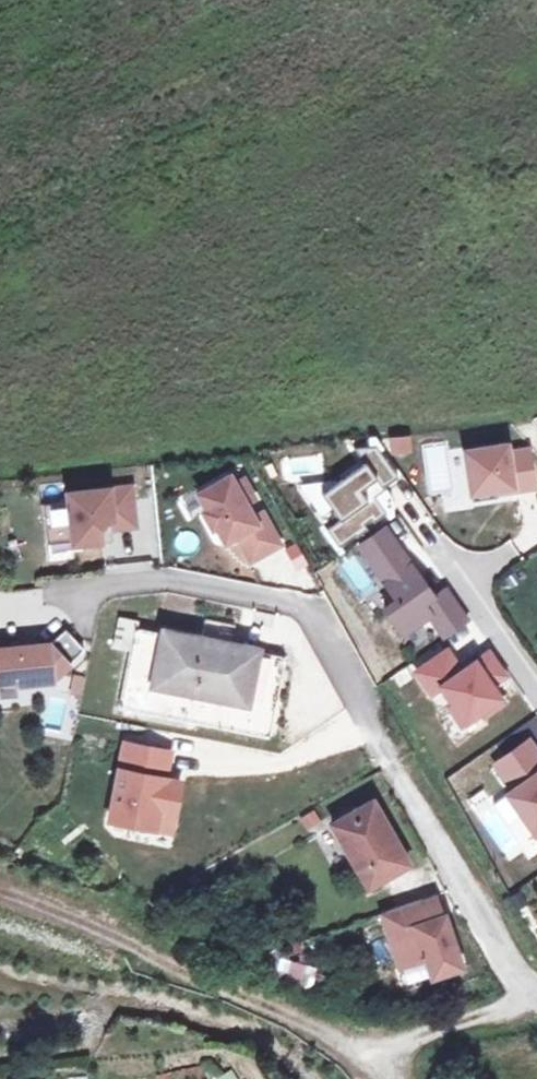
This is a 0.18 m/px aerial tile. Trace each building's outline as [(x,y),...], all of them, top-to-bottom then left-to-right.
[(327,528),(338,545),(355,534),(356,536),(368,528),(365,523),(372,518),(374,522),(389,512),(378,495),(386,490),(383,486),(400,475),(378,443),(355,445),(367,463),(356,469),(353,465),(337,475),(336,473),(315,487),(328,507),(330,506),(339,520),(327,528)] [(509,443),(466,449),(474,499),(499,495),(498,487),(514,485),(515,490),(536,486),(531,449),(510,451),(509,443)] [(226,474),(194,492),(203,508),(199,510),(209,526),(212,524),(221,540),(233,533),(246,526),(260,551),(276,542),(258,510),(249,515),(242,502),(250,496),(239,477),(230,482),(226,474)] [(128,484),(63,491),(64,499),(68,539),(69,543),(97,540),(96,526),(101,519),(108,518),(109,527),(132,524),(128,484)] [(68,539),(64,499),(40,502),(44,541),(68,539)] [(246,526),(233,533),(248,558),(260,551),(246,526)] [(386,526),(359,544),(396,598),(384,606),(402,633),(430,614),(445,636),(468,620),(445,586),(432,595),(386,526)] [(352,593),(369,585),(356,555),(339,563),(352,593)] [(138,619),(119,615),(113,647),(131,651),(120,707),(269,737),(283,658),(259,654),(258,658),(236,654),(237,646),(162,631),(161,632),(137,628),(138,619)] [(14,682),(49,678),(48,677),(81,647),(62,627),(46,642),(0,647),(0,683),(14,682)] [(260,650),(237,646),(236,654),(258,658),(259,654),(260,650)] [(447,649),(416,670),(432,692),(441,686),(453,702),(448,705),(461,723),(481,710),(484,714),(503,701),(491,684),(505,674),(489,651),(461,670),(447,649)] [(14,682),(0,683),(0,698),(16,696),(14,682)] [(520,726),(495,743),(502,754),(527,737),(520,726)] [(495,763),(513,788),(506,793),(536,837),(536,751),(528,739),(495,763)] [(166,749),(123,741),(108,818),(153,827),(156,812),(172,815),(179,780),(166,777),(162,771),(166,749)] [(408,863),(372,799),(332,822),(367,886),(408,863)] [(153,827),(169,830),(172,815),(156,812),(153,827)] [(434,894),(421,898),(428,919),(441,914),(434,894)] [(421,898),(385,910),(393,931),(387,933),(398,966),(424,957),(432,976),(461,966),(454,944),(447,946),(445,938),(451,936),(444,914),(441,914),(428,919),(421,898)] [(385,910),(380,912),(387,933),(393,931),(385,910)] [(451,936),(445,938),(447,946),(454,944),(451,936)] [(313,969),(282,960),(278,979),(308,987),(313,969)] [(158,1075),(159,1078),(210,1078),(212,1078),(208,1062),(158,1075)] [(235,1070),(218,1075),(220,1078),(241,1078),(235,1070)]
